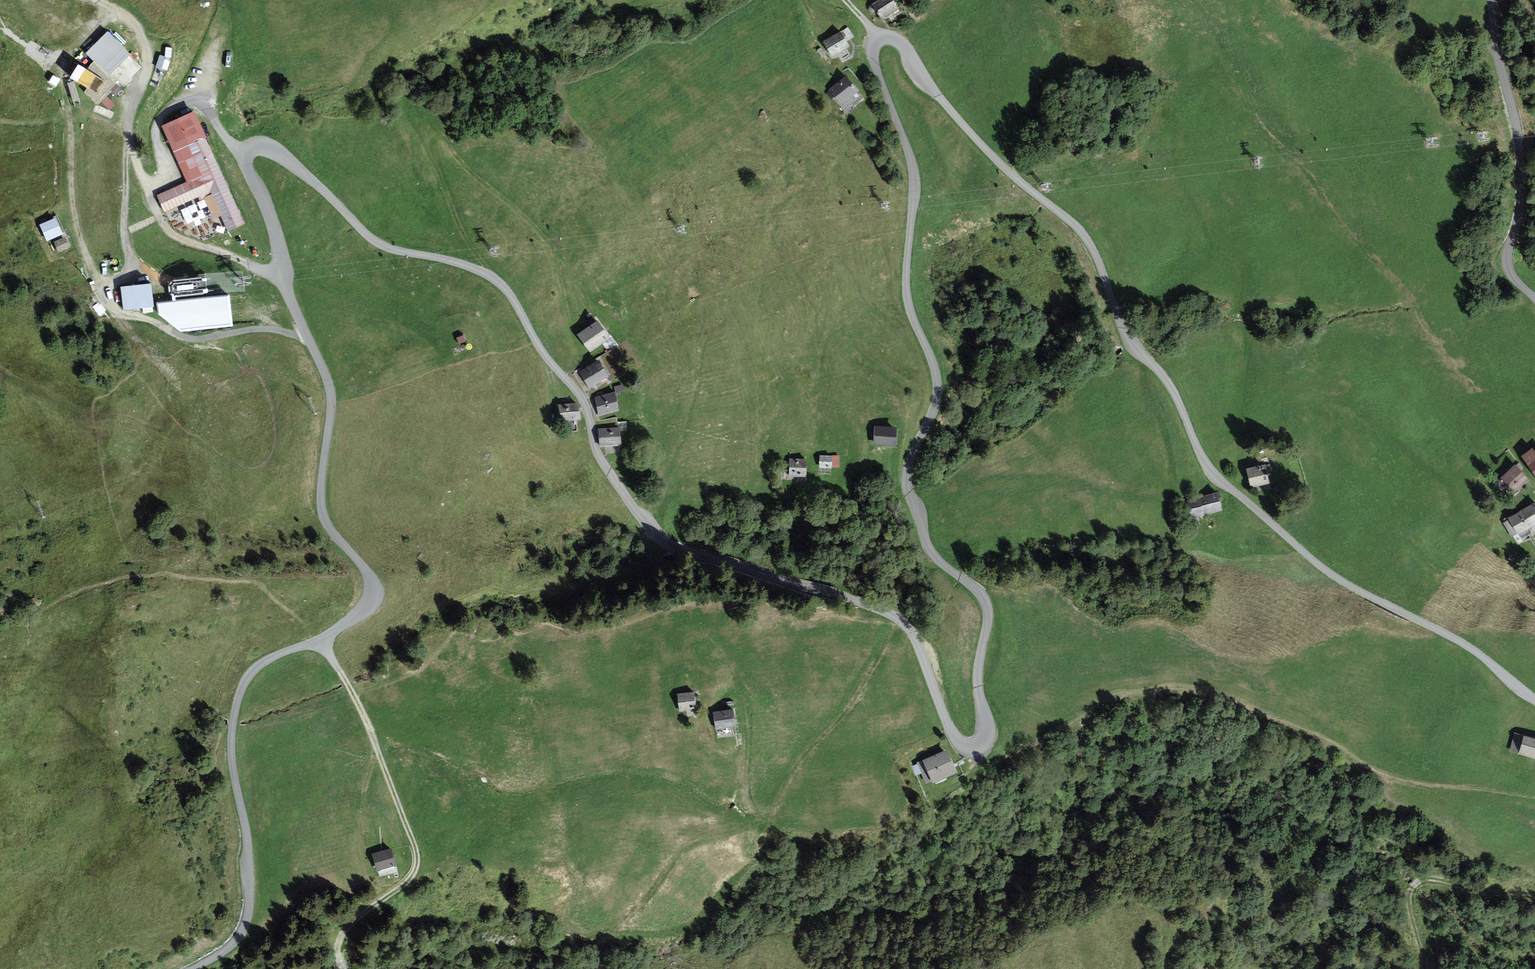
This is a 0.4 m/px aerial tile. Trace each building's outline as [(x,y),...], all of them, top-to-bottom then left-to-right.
[(873,4),(884,22),(899,13),(892,0),(879,0),(873,4)] [(108,30),(85,52),(94,60),(108,75),(130,53),(108,30)] [(823,44),(831,56),(848,45),(840,32),(823,44)] [(84,92),(95,103),(116,82),(108,75),(94,60),(86,67),(78,62),(70,76),(87,87),(84,92)] [(844,78),(829,91),(842,106),(858,93),(844,78)] [(158,196),(164,212),(204,196),(219,233),(238,225),(193,114),(164,126),(187,184),(158,196)] [(53,220),(39,227),(46,242),(60,235),(53,220)] [(63,240),(53,245),(58,253),(68,248),(63,240)] [(151,282),(121,285),(123,309),(153,305),(151,282)] [(229,292),(156,301),(158,314),(181,330),(232,324),(229,292)] [(596,324),(578,336),(588,352),(607,340),(596,324)] [(464,334),(456,337),(459,343),(466,340),(464,334)] [(598,363),(579,374),(588,388),(606,378),(598,363)] [(612,395),(594,400),(599,416),(616,411),(612,395)] [(576,405),(559,406),(560,421),(577,420),(576,405)] [(874,424),(873,444),(895,445),(896,425),(874,424)] [(617,430),(599,431),(600,446),(618,445),(617,430)] [(1534,474),(1534,449),(1533,446),(1520,455),(1534,474)] [(819,467),(832,467),(832,455),(819,455),(819,467)] [(788,458),(788,476),(806,476),(806,458),(788,458)] [(1497,479),(1512,495),(1530,478),(1515,462),(1497,479)] [(1252,485),(1270,481),(1267,466),(1249,470),(1252,485)] [(1214,494),(1186,502),(1191,519),(1219,511),(1214,494)] [(1510,519),(1518,533),(1534,522),(1534,504),(1510,519)] [(691,693),(677,696),(680,711),(687,709),(688,715),(695,714),(691,693)] [(730,711),(712,714),(715,729),(733,725),(730,711)] [(1534,757),(1534,737),(1515,731),(1510,750),(1534,757)] [(923,760),(932,782),(955,772),(946,751),(923,760)] [(388,851),(372,856),(377,871),(393,865),(388,851)]
